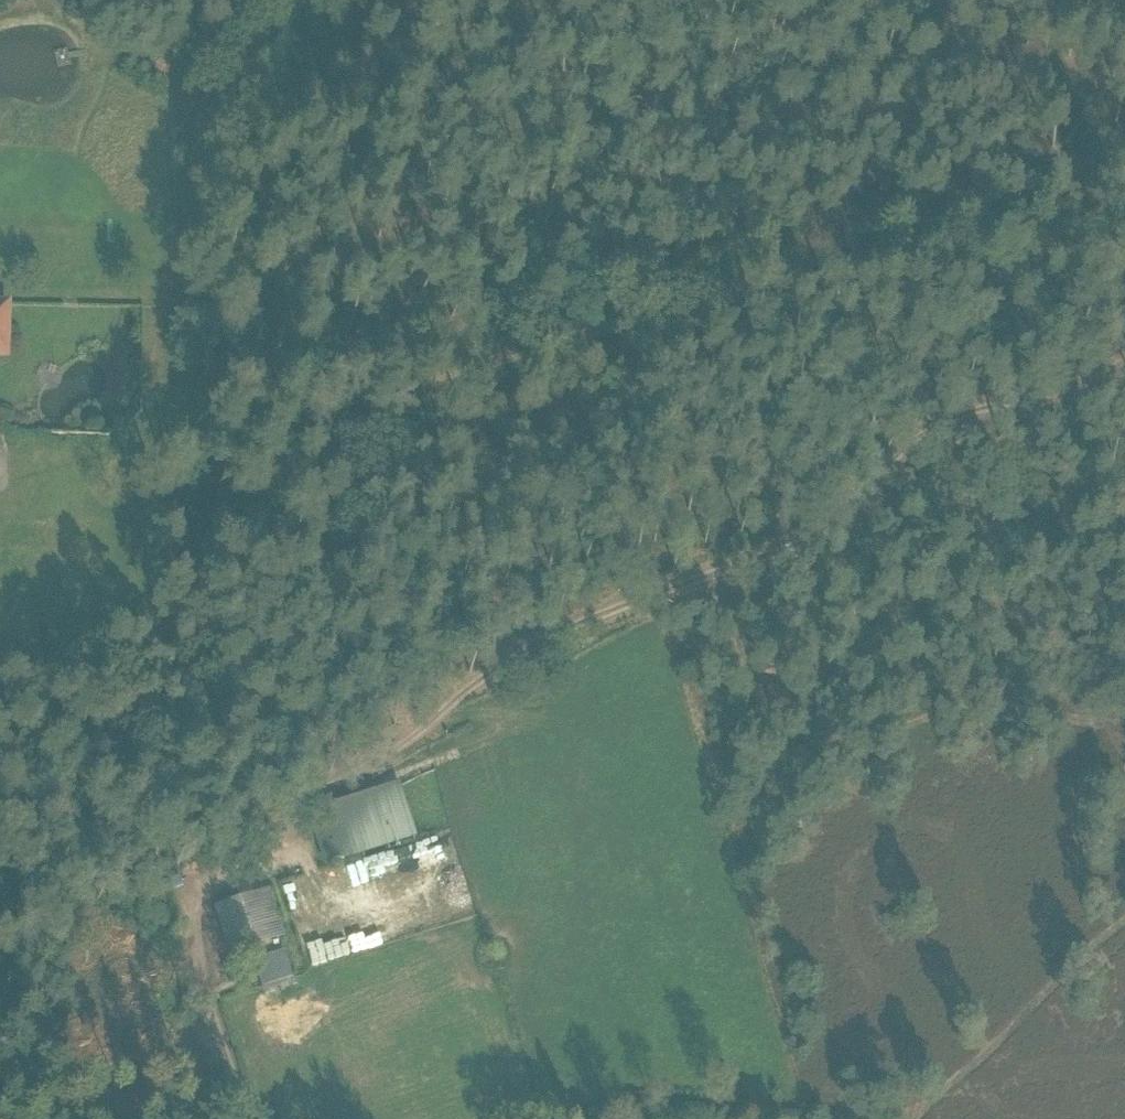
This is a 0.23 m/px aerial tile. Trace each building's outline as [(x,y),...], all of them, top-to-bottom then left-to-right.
[(7,357),(11,357),(11,304),(8,304),(0,304),(0,357),(7,357)] [(337,865),(421,836),(403,784),(334,808),(342,831),(327,836),(337,865)] [(249,948),(287,937),(274,893),(237,904),(249,948)] [(257,969),(263,990),(293,981),(286,960),(257,969)]
